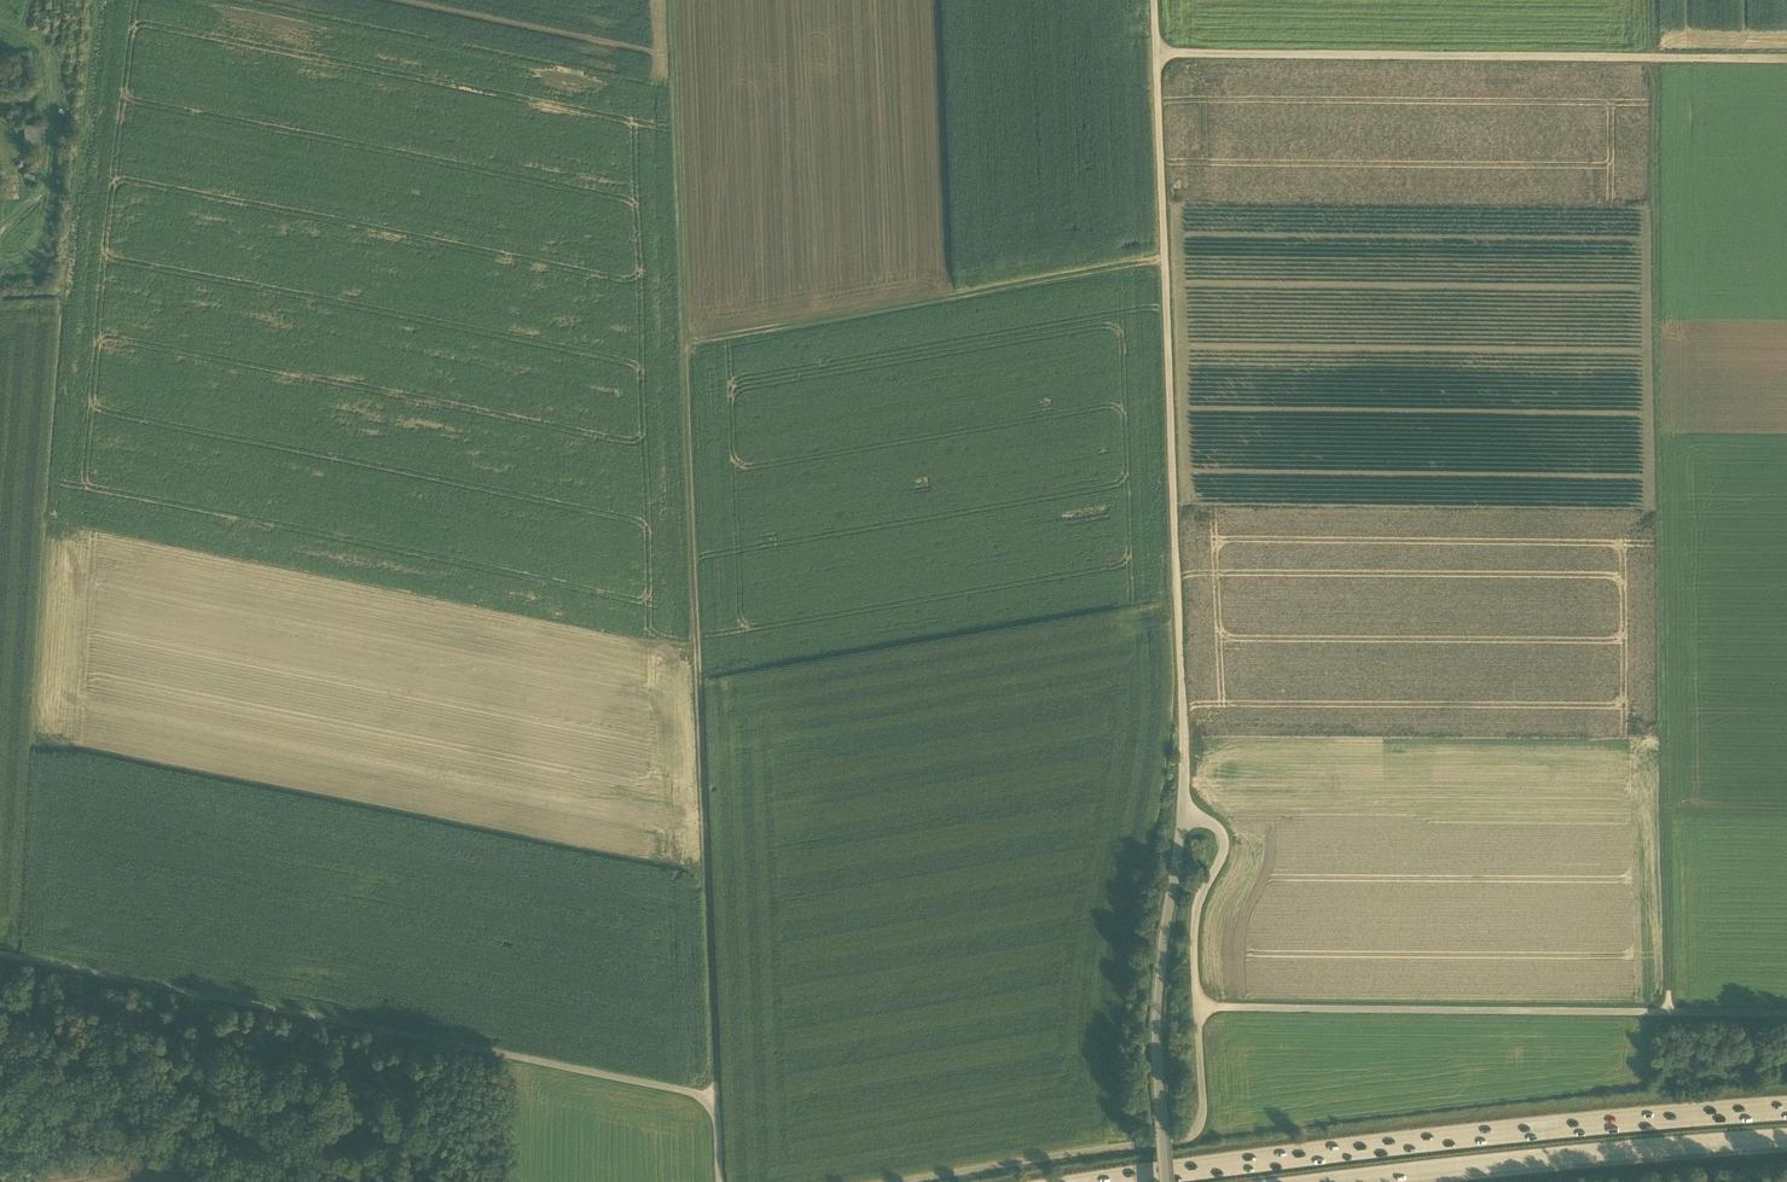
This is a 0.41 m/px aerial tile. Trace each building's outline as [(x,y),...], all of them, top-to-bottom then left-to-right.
[(24,124),(26,150),(36,149),(40,149),(40,140),(45,140),(44,123),(24,124)]
